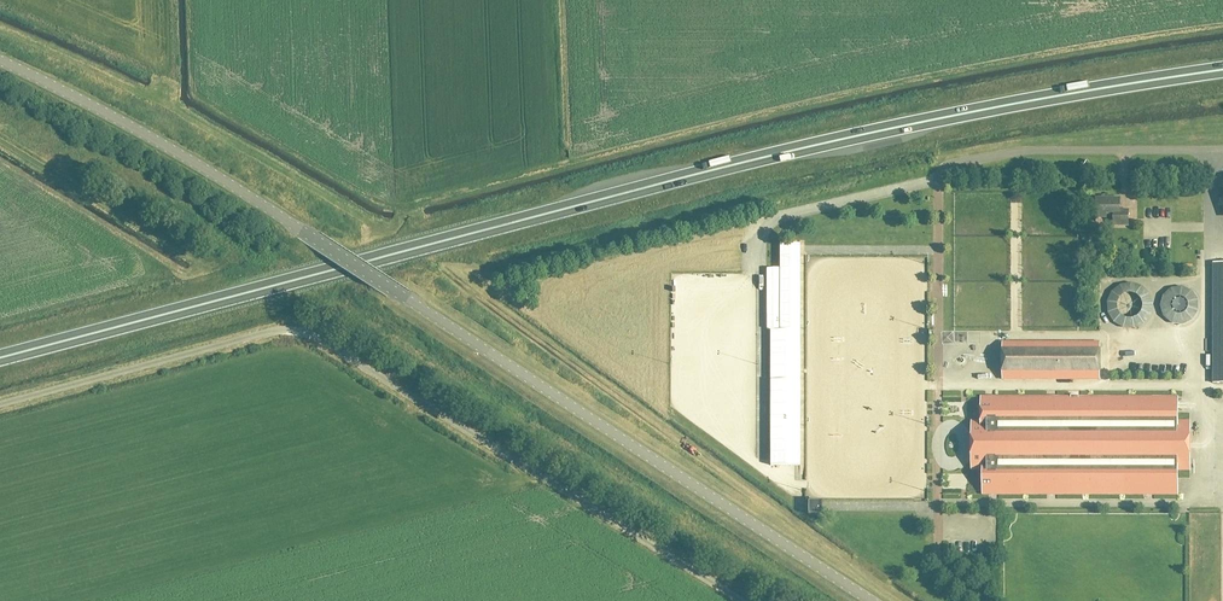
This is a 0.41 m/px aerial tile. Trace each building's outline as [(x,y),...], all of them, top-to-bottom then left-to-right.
[(1096,199),(1096,218),(1113,218),(1113,227),(1128,226),(1128,212),(1120,212),(1120,199),(1096,199)] [(1222,383),(1222,264),(1214,264),(1214,383),(1222,383)] [(1000,379),(1099,379),(1099,343),(1000,343),(1000,379)] [(1177,422),(1177,409),(1177,397),(980,396),(980,421),(977,421),(977,422),(972,422),(972,469),(982,469),(983,494),(1177,494),(1178,470),(1189,470),(1189,422),(1177,422)]
